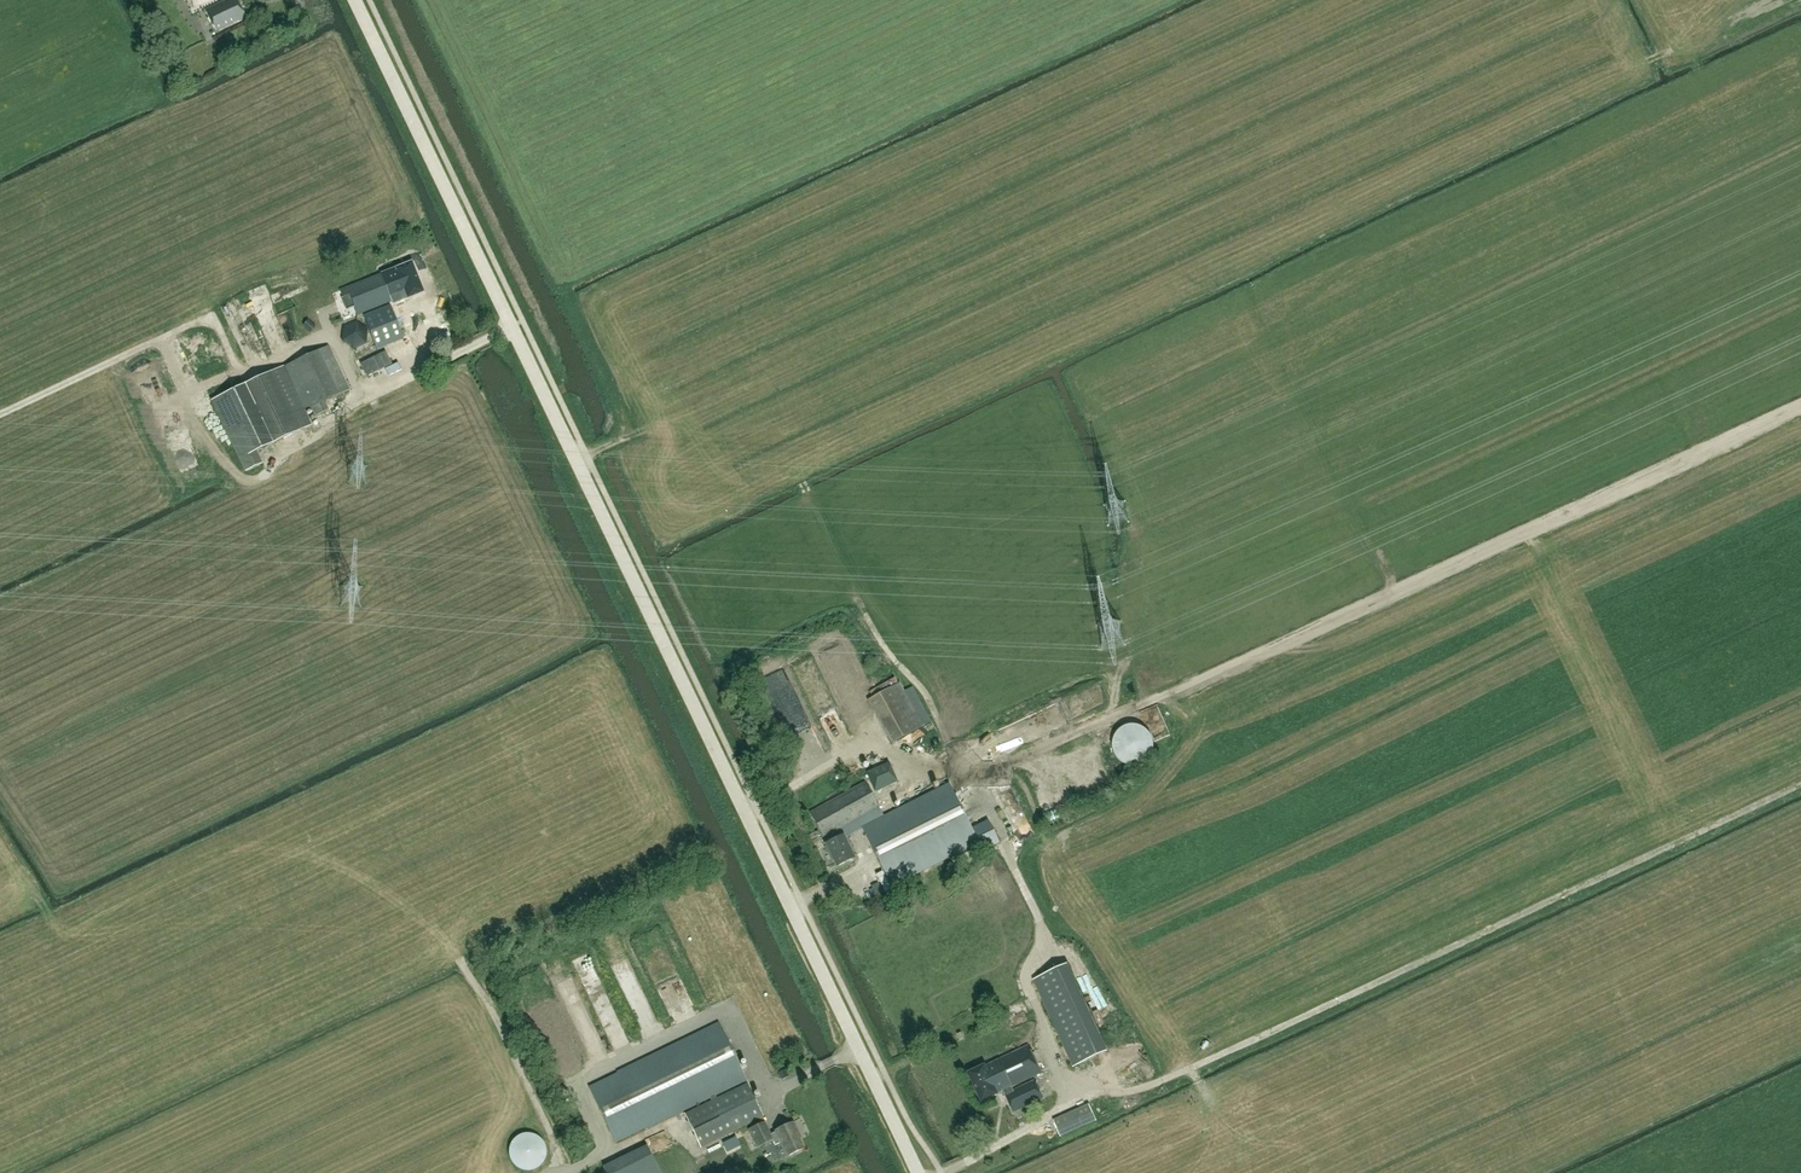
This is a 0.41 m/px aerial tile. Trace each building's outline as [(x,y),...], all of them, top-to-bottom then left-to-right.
[(236,0),(226,0),(205,11),(216,32),(246,17),(236,0)] [(412,336),(400,303),(425,293),(413,262),(387,271),(387,272),(310,302),(321,329),(393,301),(394,304),(363,316),(376,350),(412,336)] [(201,364),(210,360),(204,347),(209,345),(205,337),(192,343),(201,364)] [(462,338),(445,344),(449,354),(465,348),(462,338)] [(348,390),(328,346),(284,367),(245,385),(211,401),(245,472),(263,464),(257,452),(273,443),(311,425),(305,411),(312,407),(316,415),(328,410),(324,402),(348,390)] [(137,373),(150,370),(145,353),(133,356),(137,373)] [(828,670),(840,670),(840,654),(827,655),(828,670)] [(928,722),(913,689),(903,693),(900,687),(869,701),(889,747),(922,733),(919,726),(928,722)] [(834,722),(822,727),(828,741),(840,735),(834,722)] [(1153,746),(1153,744),(1153,742),(1152,739),(1151,737),(1150,735),(1150,734),(1148,733),(1147,731),(1146,730),(1145,729),(1143,728),(1141,726),(1139,726),(1136,725),(1135,725),(1132,725),(1131,725),(1129,725),(1126,726),(1124,726),(1123,727),(1121,728),(1120,729),(1118,730),(1117,732),(1116,733),(1115,735),(1114,737),(1113,738),(1113,740),(1112,742),(1112,744),(1112,746),(1112,747),(1112,749),(1113,751),(1114,753),(1114,755),(1115,756),(1117,758),(1118,760),(1120,761),(1121,763),(1123,764),(1125,764),(1127,765),(1129,765),(1131,766),(1134,766),(1136,765),(1137,765),(1139,765),(1141,764),(1143,763),(1144,762),(1146,761),(1147,759),(1148,759),(1149,757),(1150,755),(1151,754),(1152,752),(1152,750),(1153,748),(1153,746)] [(918,751),(935,756),(940,739),(923,735),(918,751)] [(897,782),(889,763),(866,773),(874,792),(897,782)] [(891,886),(978,843),(978,842),(949,784),(884,816),(865,782),(810,813),(822,838),(826,836),(829,842),(825,844),(836,867),(853,859),(843,838),(862,828),(891,885),(890,886),(891,886)] [(1085,801),(1090,799),(1084,788),(1079,791),(1085,801)] [(1054,800),(1043,801),(1045,822),(1056,821),(1054,800)] [(1057,802),(1060,814),(1069,811),(1065,800),(1057,802)] [(882,871),(876,875),(885,892),(891,889),(882,871)] [(873,888),(870,890),(873,896),(883,890),(879,882),(871,886),(873,888)] [(575,964),(582,977),(592,972),(586,959),(575,964)] [(1106,1052),(1066,965),(1033,980),(1073,1068),(1106,1052)] [(580,1005),(571,1008),(577,1024),(586,1020),(580,1005)] [(1006,1020),(1010,1028),(1024,1022),(1021,1014),(1006,1020)] [(701,1147),(758,1120),(760,1124),(748,1130),(756,1148),(773,1140),(773,1139),(777,1137),(786,1157),(804,1148),(797,1133),(798,1133),(793,1122),(774,1131),(775,1132),(770,1134),(762,1118),(763,1117),(746,1084),(716,1098),(714,1094),(745,1079),(719,1024),(589,1087),(615,1142),(709,1096),(711,1101),(684,1114),(701,1147)] [(1007,1089),(1041,1073),(1029,1046),(985,1066),(985,1065),(968,1073),(982,1102),(998,1094),(998,1093),(1003,1091),(1013,1112),(1043,1097),(1035,1080),(1008,1092),(1007,1089)] [(785,1070),(778,1074),(781,1081),(789,1077),(785,1070)] [(1061,1137),(1095,1121),(1088,1105),(1054,1121),(1061,1137)] [(507,1148),(507,1149),(507,1151),(507,1153),(507,1155),(507,1157),(508,1159),(509,1160),(510,1162),(511,1164),(512,1165),(513,1166),(514,1167),(515,1168),(517,1169),(518,1170),(520,1170),(522,1171),(524,1171),(527,1171),(528,1171),(530,1171),(532,1170),(533,1170),(535,1169),(537,1168),(538,1166),(540,1165),(541,1163),(542,1162),(543,1161),(543,1159),(544,1157),(544,1155),(545,1153),(545,1152),(544,1150),(544,1148),(543,1146),(543,1145),(542,1144),(542,1142),(541,1141),(540,1140),(538,1138),(537,1137),(536,1136),(534,1135),(532,1135),(530,1134),(528,1134),(527,1134),(525,1134),(524,1134),(522,1134),(520,1134),(519,1135),(517,1136),(515,1137),(514,1138),(513,1139),(511,1140),(510,1141),(509,1143),(509,1144),(508,1146),(507,1148)] [(737,1139),(723,1146),(727,1153),(740,1147),(737,1139)] [(646,1146),(603,1167),(606,1172),(660,1172),(646,1146)]
